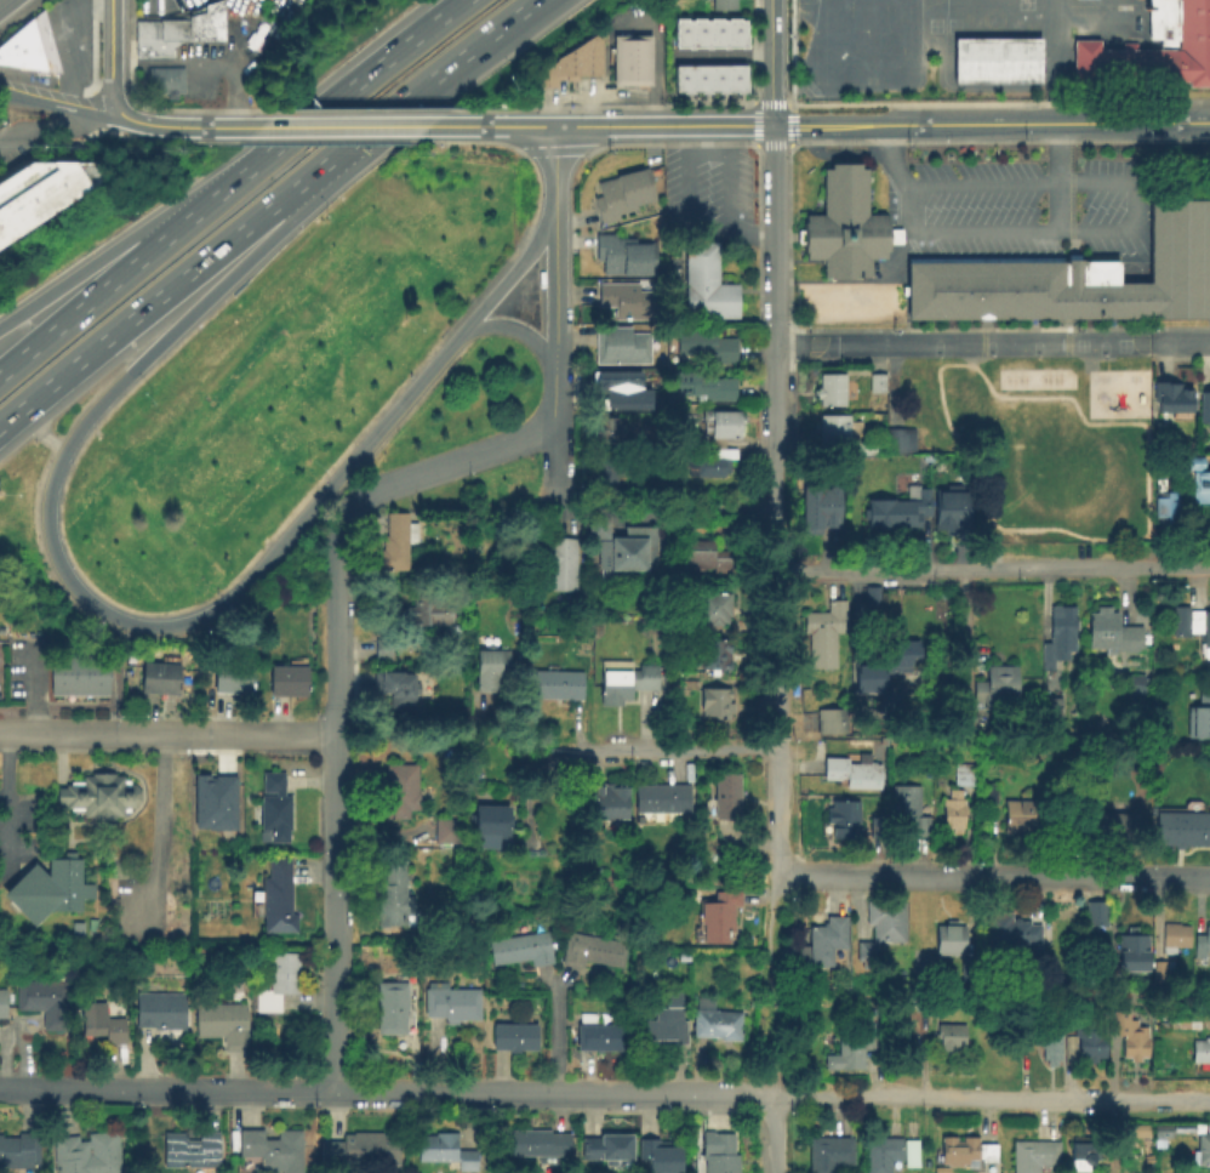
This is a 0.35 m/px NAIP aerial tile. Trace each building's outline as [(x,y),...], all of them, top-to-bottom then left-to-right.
[(202,2),(210,0),(222,0),(222,21),(202,21),(202,10),(202,2)] [(710,8),(710,0),(734,0),(735,8),(710,8)] [(1149,40),(1149,0),(1209,0),(1209,87),(1189,87),(1189,82),(1101,82),(1101,87),(1075,89),(1074,40),(1102,40),(1102,50),(1160,50),(1160,40),(1149,40)] [(186,15),(202,10),(202,21),(202,39),(186,39),(186,18),(186,15)] [(59,74),(0,66),(0,46),(42,11),(59,74)] [(155,39),(131,39),(131,18),(155,18),(155,39)] [(186,39),(177,39),(155,39),(155,18),(186,18),(186,39)] [(690,47),(673,47),(672,18),(690,18),(690,47)] [(708,47),(690,47),(690,18),(708,18),(708,47)] [(726,47),(708,47),(708,18),(726,18),(726,47)] [(743,47),(726,47),(726,18),(743,18),(743,47)] [(202,21),(222,21),(222,39),(202,39),(202,21)] [(533,69),(592,33),(600,33),(600,74),(572,74),(572,79),(554,79),(554,86),(533,86),(533,69)] [(649,84),(611,84),(610,34),(649,34),(649,84)] [(177,39),(169,45),(169,56),(131,56),(131,39),(155,39),(177,39)] [(1041,40),(1041,85),(954,86),(954,40),(1041,40)] [(672,64),(690,63),(690,92),(672,92),(672,64)] [(690,63),(708,63),(708,92),(690,92),(690,63)] [(708,63),(726,63),(726,92),(708,92),(708,63)] [(726,63),(744,63),(744,92),(726,92),(726,63)] [(867,272),(858,272),(858,280),(831,280),(831,274),(821,274),(821,257),(805,257),(805,249),(799,249),(799,222),(804,222),(804,211),(821,211),(821,167),(829,167),(829,161),(858,161),(858,167),(864,167),(864,212),(885,212),(885,224),(889,224),(889,249),(885,249),(885,257),(867,257),(867,272)] [(109,184),(0,255),(0,188),(33,165),(97,165),(109,184)] [(621,217),(601,223),(594,197),(601,194),(598,182),(647,166),(657,198),(635,204),(637,207),(620,212),(621,217)] [(1147,194),(1209,194),(1209,313),(982,314),(907,314),(907,257),(1115,257),(1115,279),(1148,279),(1147,194)] [(651,243),(651,273),(604,273),(604,258),(595,258),(597,232),(616,232),(616,238),(637,238),(637,243),(651,243)] [(738,321),(685,321),(685,244),(718,244),(717,285),(738,285),(738,321)] [(871,258),(871,276),(860,277),(860,282),(903,282),(903,257),(885,257),(885,258),(871,258)] [(651,289),(652,321),(629,321),(628,318),(615,318),(615,307),(599,307),(599,281),(639,280),(639,289),(651,289)] [(652,331),(652,363),(595,363),(595,324),(630,324),(630,331),(652,331)] [(737,336),(737,361),(712,361),(712,353),(677,353),(677,328),(715,328),(715,336),(737,336)] [(638,388),(638,370),(589,370),(589,388),(601,388),(638,388)] [(737,376),(737,400),(696,399),(696,393),(670,393),(670,370),(715,370),(717,376),(737,376)] [(846,372),(846,404),(821,404),(821,398),(817,398),(817,395),(814,395),(814,388),(817,388),(817,386),(820,386),(820,372),(846,372)] [(886,372),(886,391),(871,391),(871,372),(886,372)] [(1172,380),(1174,383),(1182,383),(1182,388),(1193,388),(1193,420),(1155,418),(1153,382),(1172,380)] [(601,409),(649,408),(649,388),(638,388),(601,388),(601,409)] [(1200,393),(1209,393),(1209,425),(1200,425),(1200,393)] [(741,410),(741,439),(725,438),(725,448),(689,448),(689,428),(698,428),(698,434),(703,434),(703,410),(741,410)] [(623,414),(623,442),(594,443),(593,414),(623,414)] [(862,420),(862,439),(849,439),(849,444),(820,445),(820,414),(851,414),(850,420),(862,420)] [(913,429),(913,451),(887,451),(887,429),(913,429)] [(736,449),(736,460),(730,460),(730,472),(725,473),(725,477),(686,477),(686,456),(715,456),(715,449),(736,449)] [(590,483),(590,456),(617,456),(617,484),(590,483)] [(1204,459),(1204,471),(1186,471),(1186,459),(1204,459)] [(1194,473),(1209,473),(1209,504),(1195,505),(1194,473)] [(800,529),(800,483),(841,483),(841,529),(800,529)] [(964,485),(964,492),(969,492),(969,530),(959,530),(959,536),(948,536),(948,530),(937,530),(937,490),(948,490),(948,485),(964,485)] [(930,495),(930,517),(920,518),(920,525),(913,525),(913,528),(867,528),(867,520),(862,520),(862,509),(867,509),(867,500),(894,500),(894,502),(906,501),(906,486),(918,486),(918,489),(930,489),(930,495)] [(1180,522),(1157,523),(1155,494),(1180,492),(1180,522)] [(409,512),(409,522),(419,520),(419,542),(409,542),(410,569),(381,569),(381,548),(384,548),(384,534),(387,534),(387,512),(409,512)] [(658,571),(603,574),(600,550),(606,550),(606,541),(623,540),(623,526),(657,526),(658,571)] [(576,539),(576,591),(549,591),(550,571),(530,570),(530,569),(521,569),(521,551),(531,551),(531,546),(549,546),(549,539),(576,539)] [(744,550),(743,574),(714,573),(715,568),(680,566),(681,539),(715,540),(715,550),(744,550)] [(881,585),(881,605),(867,605),(867,585),(881,585)] [(731,594),(731,619),(729,619),(729,626),(697,626),(698,593),(731,594)] [(450,597),(450,608),(453,608),(453,614),(450,614),(450,622),(456,621),(456,632),(439,632),(439,634),(426,634),(426,631),(411,631),(411,621),(405,621),(404,609),(411,609),(411,597),(450,597)] [(847,602),(847,634),(838,634),(838,670),(811,670),(811,634),(806,634),(806,614),(829,614),(829,602),(847,602)] [(1191,611),(1191,632),(1192,636),(1175,636),(1175,605),(1191,605),(1191,611)] [(1075,608),(1075,651),(1054,653),(1055,671),(1043,671),(1043,644),(1052,644),(1051,610),(1060,610),(1060,608),(1075,608)] [(1118,614),(1118,648),(1107,648),(1107,650),(1088,650),(1088,614),(1096,614),(1096,608),(1109,608),(1109,614),(1118,614)] [(1191,611),(1209,611),(1209,659),(1205,659),(1205,656),(1203,656),(1202,654),(1200,654),(1200,643),(1204,643),(1204,632),(1191,632),(1191,611)] [(921,638),(921,654),(912,654),(912,670),(885,670),(885,689),(856,689),(856,662),(884,662),(884,655),(891,655),(892,638),(921,638)] [(390,661),(373,662),(372,651),(376,639),(393,639),(390,649),(390,661)] [(731,642),(730,672),(718,672),(718,678),(710,678),(710,672),(701,672),(701,665),(698,665),(698,650),(701,650),(701,642),(731,642)] [(495,648),(495,651),(509,651),(509,677),(508,678),(493,679),(495,691),(484,696),(472,694),(470,654),(481,654),(481,648),(495,648)] [(107,650),(107,691),(48,691),(48,650),(107,650)] [(176,659),(173,690),(137,688),(139,656),(176,659)] [(632,671),(639,671),(639,666),(658,666),(657,690),(630,690),(630,700),(600,700),(600,661),(632,661),(632,671)] [(250,665),(247,696),(211,694),(212,662),(250,665)] [(582,667),(582,702),(530,701),(530,672),(566,672),(566,667),(582,667)] [(1016,667),(1016,707),(1005,707),(1006,710),(974,710),(972,705),(972,683),(986,683),(986,668),(1016,667)] [(304,668),(304,700),(268,700),(268,668),(304,668)] [(1145,672),(1145,695),(1129,695),(1129,672),(1145,672)] [(400,674),(400,678),(411,677),(412,684),(419,684),(418,696),(413,696),(413,710),(387,712),(386,697),(371,696),(372,674),(400,674)] [(698,682),(698,691),(683,691),(683,682),(698,682)] [(1204,689),(1209,689),(1209,738),(1188,738),(1188,707),(1204,707),(1204,689)] [(735,705),(735,717),(727,717),(727,722),(714,722),(715,718),(703,718),(703,712),(701,712),(701,690),(731,690),(731,700),(729,700),(729,705),(735,705)] [(880,714),(880,693),(902,693),(902,716),(880,714)] [(1061,696),(1062,714),(1049,714),(1049,697),(1061,696)] [(847,735),(817,736),(816,711),(846,711),(847,735)] [(975,718),(976,738),(954,738),(954,718),(975,718)] [(878,758),(877,784),(844,782),(844,775),(821,774),(822,752),(845,752),(845,757),(878,758)] [(413,759),(415,787),(416,787),(416,804),(406,804),(406,813),(382,813),(382,799),(379,799),(379,776),(382,776),(382,759),(413,759)] [(971,759),(971,782),(953,782),(953,759),(971,759)] [(280,765),(281,790),(287,790),(287,824),(284,824),(284,836),(266,836),(266,824),(256,824),(256,788),(272,788),(272,786),(258,786),(258,765),(280,765)] [(737,769),(737,815),(712,815),(712,769),(737,769)] [(133,805),(129,805),(129,810),(122,810),(122,815),(110,815),(110,818),(90,818),(90,815),(81,815),(81,809),(68,809),(68,807),(62,807),(62,803),(55,803),(55,786),(63,786),(63,784),(68,784),(68,780),(80,780),(80,774),(90,774),(90,771),(113,771),(113,774),(121,774),(121,779),(127,778),(127,782),(132,782),(139,791),(139,799),(133,805)] [(240,830),(213,830),(213,826),(200,826),(200,775),(222,775),(222,774),(240,774),(240,830)] [(621,824),(601,825),(601,816),(586,816),(587,780),(624,781),(624,792),(624,814),(621,814),(621,824)] [(687,781),(687,808),(674,808),(675,819),(666,819),(666,809),(634,809),(634,782),(687,781)] [(929,815),(930,836),(908,836),(907,825),(904,825),(904,819),(892,819),(892,784),(920,784),(920,815),(929,815)] [(966,798),(966,807),(970,807),(970,814),(964,814),(964,827),(963,827),(963,832),(952,832),(953,827),(943,827),(943,798),(949,798),(949,788),(961,788),(963,798),(966,798)] [(858,797),(858,835),(827,837),(827,819),(823,819),(823,795),(838,792),(858,797)] [(1033,795),(1032,828),(1003,827),(1003,795),(1033,795)] [(504,799),(504,808),(507,807),(507,819),(503,818),(502,831),(492,831),(492,842),(473,842),(474,831),(468,831),(469,798),(504,799)] [(1203,809),(1209,809),(1209,843),(1155,842),(1155,804),(1203,804),(1203,809)] [(1137,810),(1137,836),(1121,836),(1121,838),(1079,838),(1079,831),(1069,831),(1069,816),(1079,816),(1079,810),(1137,810)] [(462,815),(462,839),(433,839),(433,815),(462,815)] [(47,910),(32,924),(0,893),(33,861),(47,876),(47,856),(61,858),(61,850),(75,850),(74,858),(81,858),(80,882),(93,882),(93,898),(79,896),(79,910),(47,910)] [(289,853),(289,911),(295,910),(295,929),(261,929),(261,902),(252,902),(251,888),(261,888),(261,873),(267,873),(267,853),(289,853)] [(405,856),(406,892),(412,892),(413,923),(376,923),(376,901),(377,901),(377,881),(383,881),(383,856),(405,856)] [(740,887),(740,904),(731,904),(731,928),(727,928),(727,940),(701,940),(701,922),(697,922),(698,898),(713,898),(713,887),(740,887)] [(874,941),(874,940),(872,940),(872,923),(866,923),(866,899),(871,899),(871,896),(887,896),(887,900),(904,900),(904,941),(874,941)] [(1107,924),(1092,926),(1092,899),(1106,899),(1107,924)] [(983,943),(983,910),(1010,910),(1010,916),(1016,916),(1018,919),(1027,919),(1027,924),(1037,924),(1037,941),(983,943)] [(846,912),(846,962),(810,962),(810,967),(799,967),(799,943),(809,943),(809,922),(826,922),(826,913),(846,912)] [(955,918),(955,923),(963,923),(964,952),(935,952),(935,923),(944,923),(944,918),(955,918)] [(1130,922),(1131,924),(1136,924),(1136,929),(1148,932),(1148,944),(1146,944),(1147,968),(1115,970),(1114,955),(1118,946),(1118,936),(1113,936),(1113,923),(1130,922)] [(1191,924),(1189,946),(1176,946),(1176,953),(1163,952),(1164,922),(1181,922),(1180,924),(1191,924)] [(1205,922),(1209,922),(1209,949),(1206,949),(1205,955),(1194,955),(1195,930),(1205,932),(1205,922)] [(549,928),(554,960),(533,963),(532,957),(493,964),(490,939),(549,928)] [(627,940),(622,964),(583,957),(582,964),(560,961),(566,929),(627,940)] [(872,940),(872,941),(874,941),(874,969),(863,969),(862,961),(858,961),(858,940),(872,940)] [(297,950),(297,990),(279,990),(279,1008),(255,1008),(255,986),(268,987),(268,949),(297,950)] [(1169,974),(1168,980),(1154,980),(1154,960),(1174,960),(1174,974),(1169,974)] [(406,979),(406,1007),(413,1006),(413,1030),(376,1030),(376,979),(406,979)] [(481,987),(480,1018),(458,1017),(458,1021),(446,1023),(446,1015),(426,1017),(424,985),(428,980),(449,979),(449,986),(481,987)] [(68,980),(68,1029),(44,1029),(44,1008),(18,1008),(18,980),(68,980)] [(680,989),(681,1018),(686,1018),(686,1041),(645,1042),(644,1006),(666,1004),(666,989),(680,989)] [(182,991),(182,1026),(133,1025),(135,990),(182,991)] [(90,997),(90,1001),(103,1000),(103,1007),(110,1007),(110,1015),(125,1015),(124,1029),(125,1042),(102,1041),(101,1031),(76,1032),(75,997),(90,997)] [(694,997),(691,1036),(718,1037),(718,1038),(740,1040),(741,1010),(712,1009),(713,997),(694,997)] [(244,1002),(245,1043),(244,1043),(244,1049),(224,1050),(224,1044),(221,1044),(221,1035),(194,1036),(194,1003),(244,1002)] [(616,1014),(616,1020),(622,1020),(622,1046),(576,1047),(576,1020),(578,1020),(578,1008),(599,1008),(600,1014),(616,1014)] [(1033,1037),(1021,1037),(1021,1018),(1033,1017),(1033,1037)] [(1137,1019),(1137,1027),(1149,1027),(1149,1057),(1125,1057),(1125,1036),(1118,1036),(1118,1019),(1137,1019)] [(536,1021),(536,1048),(518,1048),(518,1050),(508,1050),(508,1048),(491,1047),(491,1020),(536,1021)] [(965,1021),(964,1043),(954,1043),(954,1047),(938,1047),(938,1035),(937,1035),(937,1020),(965,1021)] [(875,1021),(875,1047),(862,1047),(862,1066),(824,1066),(824,1050),(835,1050),(835,1032),(858,1032),(858,1021),(875,1021)] [(1077,1060),(1077,1021),(1108,1021),(1107,1060),(1077,1060)] [(1063,1023),(1062,1058),(1057,1057),(1057,1063),(1048,1063),(1048,1057),(1043,1055),(1043,1044),(1040,1044),(1041,1023),(1063,1023)] [(1205,1035),(1209,1035),(1209,1061),(1193,1061),(1194,1038),(1205,1038),(1205,1035)] [(1125,1124),(1126,1136),(1147,1135),(1146,1123),(1125,1124)] [(301,1128),(300,1172),(279,1172),(279,1165),(257,1163),(257,1155),(236,1155),(235,1127),(262,1127),(262,1137),(276,1137),(276,1127),(301,1128)] [(737,1151),(737,1172),(701,1172),(701,1127),(714,1127),(714,1129),(732,1129),(732,1151),(737,1151)] [(216,1129),(215,1167),(160,1165),(160,1129),(181,1131),(181,1133),(183,1133),(183,1137),(195,1138),(195,1128),(216,1129)] [(457,1131),(457,1149),(476,1149),(475,1169),(445,1168),(445,1160),(417,1158),(417,1133),(435,1133),(435,1129),(457,1131)] [(569,1132),(569,1155),(509,1156),(509,1129),(549,1129),(549,1132),(569,1132)] [(630,1129),(630,1155),(616,1156),(616,1162),(604,1162),(604,1155),(583,1155),(583,1134),(597,1134),(597,1131),(630,1129)] [(119,1131),(125,1172),(57,1172),(52,1140),(119,1131)] [(396,1133),(396,1163),(316,1163),(318,1139),(339,1139),(341,1132),(349,1132),(349,1131),(379,1131),(379,1133),(396,1133)] [(1200,1131),(1209,1132),(1209,1165),(1197,1163),(1200,1131)] [(955,1137),(963,1137),(963,1132),(980,1133),(980,1140),(998,1140),(997,1158),(982,1157),(982,1155),(969,1155),(968,1160),(961,1160),(961,1161),(959,1161),(959,1168),(948,1167),(948,1160),(941,1160),(942,1132),(955,1132),(955,1137)] [(835,1163),(835,1172),(810,1172),(810,1135),(856,1134),(856,1163),(835,1163)] [(42,1169),(0,1169),(0,1135),(44,1135),(42,1169)] [(664,1172),(652,1172),(651,1171),(641,1171),(638,1138),(647,1135),(661,1135),(661,1139),(669,1139),(669,1144),(681,1143),(680,1171),(664,1172)] [(890,1158),(890,1172),(866,1172),(866,1135),(904,1137),(904,1138),(918,1138),(918,1166),(904,1166),(903,1158),(890,1158)] [(1094,1138),(1095,1149),(1100,1149),(1101,1160),(1096,1160),(1096,1163),(1089,1162),(1089,1171),(1072,1169),(1072,1156),(1071,1156),(1071,1138),(1094,1138)] [(1039,1165),(1039,1172),(1014,1172),(1014,1139),(1060,1140),(1060,1165),(1039,1165)]
